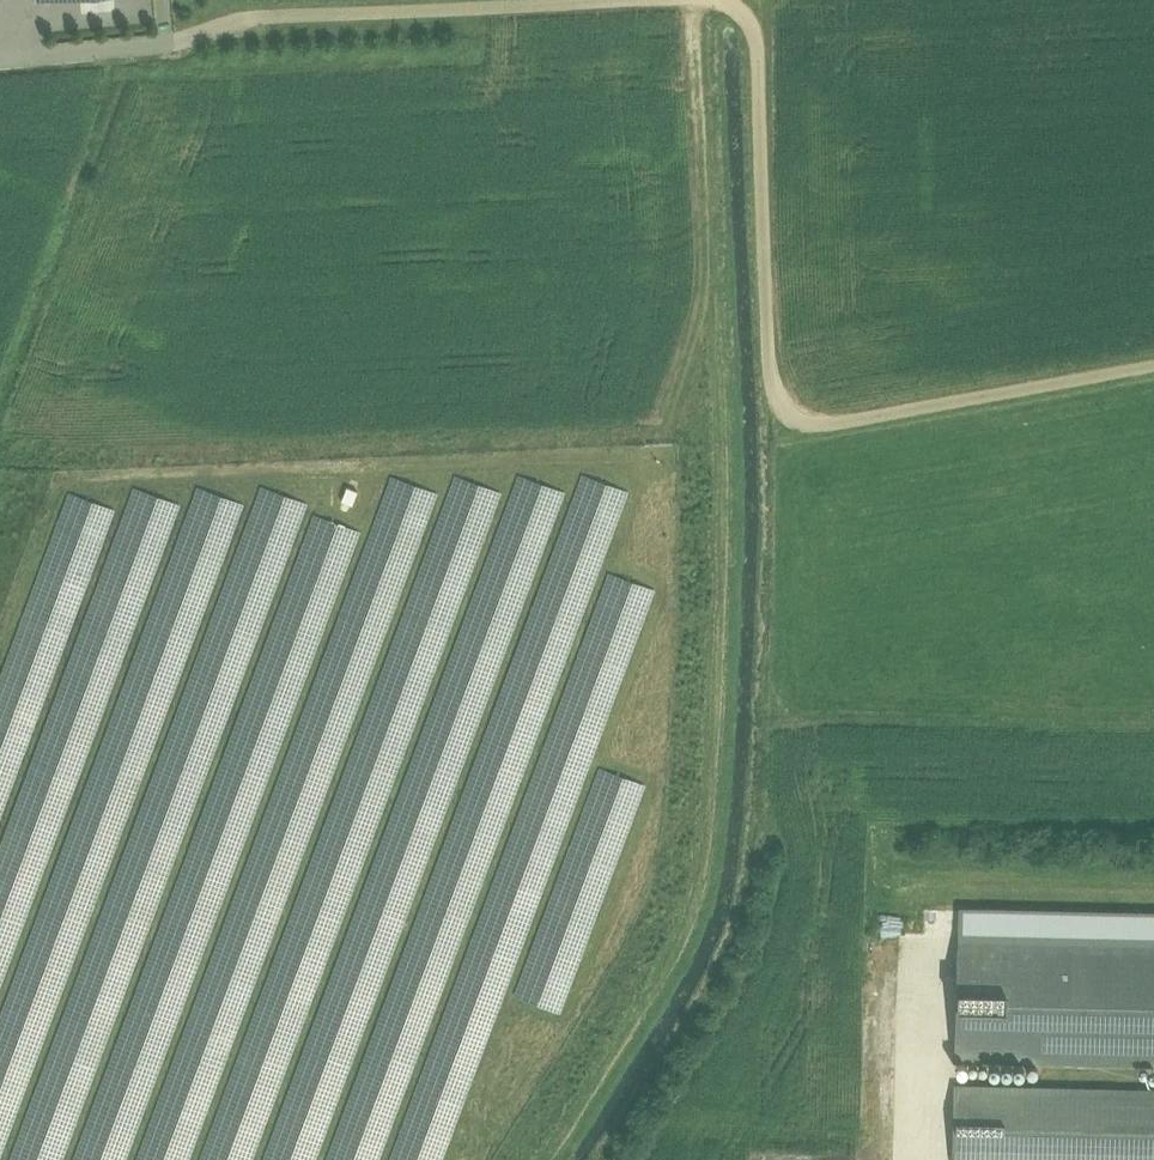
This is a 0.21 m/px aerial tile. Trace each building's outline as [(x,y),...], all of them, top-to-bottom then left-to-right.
[(960,934),(957,1058),(1153,1063),(1153,940),(960,934)] [(956,1084),(954,1159),(1153,1159),(1153,1089),(956,1084)]
